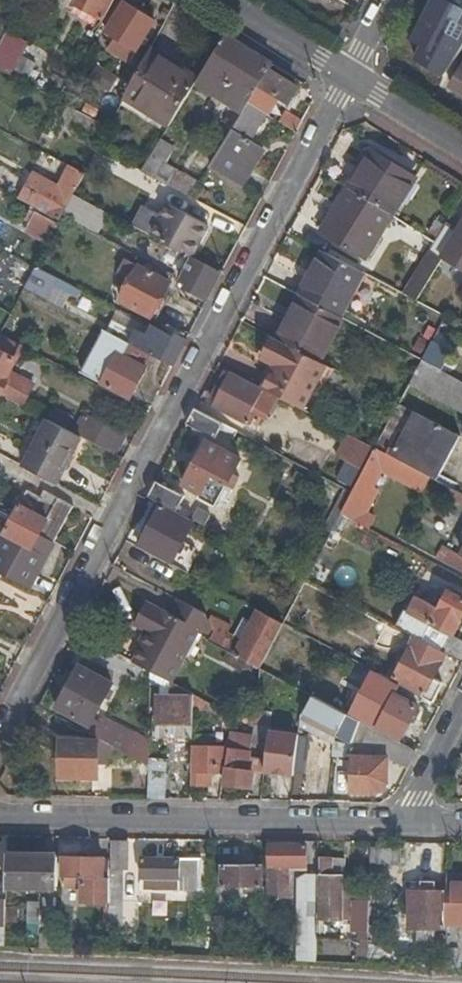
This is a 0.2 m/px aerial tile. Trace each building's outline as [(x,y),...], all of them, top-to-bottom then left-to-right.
[(106,17),(115,0),(82,0),(80,3),(106,17)] [(157,22),(126,2),(107,33),(119,41),(113,51),(124,58),(130,48),(137,52),(157,22)] [(461,49),(461,22),(451,41),(434,31),(420,54),(444,69),(457,47),(461,49)] [(16,72),(26,53),(34,38),(13,27),(7,38),(11,41),(7,50),(0,46),(0,64),(16,72)] [(229,33),(207,68),(257,97),(271,71),(276,62),(229,33)] [(203,75),(155,47),(129,95),(174,120),(198,82),(203,75)] [(26,53),(16,72),(31,81),(41,61),(26,53)] [(119,77),(98,64),(89,78),(109,91),(119,77)] [(203,75),(198,82),(250,111),(253,106),(257,97),(207,68),(203,75)] [(257,97),(253,106),(267,113),(277,94),(294,103),(302,87),(271,71),(257,97)] [(114,124),(64,98),(62,97),(40,140),(52,146),(66,119),(73,122),(75,119),(107,136),(114,124)] [(253,106),(250,111),(214,165),(249,186),(272,149),(258,139),(272,116),(267,113),(253,106)] [(283,122),(297,129),(303,119),(289,111),(283,122)] [(163,137),(143,168),(197,194),(204,182),(169,161),(178,147),(163,137)] [(375,151),(353,186),(397,214),(419,179),(375,151)] [(53,209),(66,215),(77,193),(91,167),(78,160),(66,184),(53,209)] [(25,194),(53,209),(66,184),(45,172),(38,186),(31,183),(25,194)] [(6,204),(14,188),(0,181),(0,201),(6,204)] [(353,186),(348,183),(320,228),(370,259),(398,214),(397,214),(353,186)] [(112,212),(77,193),(66,215),(100,234),(112,212)] [(148,202),(136,224),(194,253),(211,220),(171,200),(165,211),(148,202)] [(54,237),(64,218),(40,206),(30,224),(54,237)] [(406,289),(420,296),(445,256),(461,267),(461,222),(452,215),(437,239),(406,289)] [(327,248),(303,291),(343,312),(366,268),(327,248)] [(223,268),(202,258),(200,262),(189,282),(188,285),(209,296),(223,268)] [(184,279),(189,282),(200,262),(194,259),(184,279)] [(62,273),(41,262),(28,286),(49,297),(62,273)] [(172,281),(140,264),(121,299),(154,316),(172,281)] [(343,312),(303,291),(280,336),(322,358),(346,314),(343,312)] [(145,346),(106,326),(83,371),(132,396),(155,351),(145,346)] [(145,346),(155,351),(166,331),(156,326),(145,346)] [(166,331),(155,351),(174,361),(188,336),(169,326),(166,331)] [(3,332),(0,338),(0,391),(22,402),(34,380),(11,368),(24,343),(3,332)] [(280,336),(276,334),(266,353),(279,360),(267,383),(269,384),(283,392),(306,403),(328,360),(322,358),(280,336)] [(435,336),(425,355),(439,363),(449,344),(435,336)] [(425,355),(413,378),(461,404),(461,375),(439,363),(425,355)] [(268,386),(235,368),(218,401),(250,417),(256,405),(272,413),(283,392),(269,384),(268,386)] [(379,442),(432,470),(442,475),(461,438),(461,430),(402,398),(401,400),(379,442)] [(226,418),(198,404),(190,420),(218,434),(226,418)] [(85,412),(76,430),(85,435),(118,452),(127,434),(85,412)] [(52,418),(27,463),(61,481),(85,435),(76,430),(52,418)] [(368,462),(379,442),(352,427),(341,448),(368,462)] [(246,455),(210,437),(188,479),(205,489),(203,492),(222,501),(246,455)] [(432,470),(379,442),(368,462),(355,485),(343,508),(372,523),(377,512),(367,507),(380,483),(375,480),(384,465),(424,486),(425,483),(432,470)] [(329,481),(300,466),(296,475),(325,490),(329,481)] [(432,470),(425,483),(453,497),(456,492),(461,496),(461,485),(442,475),(432,470)] [(161,477),(153,492),(165,499),(180,507),(188,491),(161,477)] [(343,508),(355,485),(348,482),(326,523),(333,527),(343,508)] [(21,500),(13,515),(57,538),(76,502),(60,494),(57,500),(41,491),(29,485),(21,500)] [(180,507),(165,499),(142,543),(144,544),(167,556),(173,559),(196,515),(180,507)] [(0,541),(0,566),(31,582),(39,565),(42,567),(57,538),(13,515),(0,541)] [(441,554),(461,565),(461,548),(448,540),(441,554)] [(167,556),(144,544),(136,558),(160,570),(167,556)] [(301,590),(308,575),(289,565),(281,580),(301,590)] [(441,605),(449,590),(425,579),(418,593),(441,605)] [(458,629),(461,621),(461,592),(451,587),(436,618),(458,629)] [(217,625),(210,611),(182,596),(174,611),(165,606),(164,609),(150,601),(138,623),(148,628),(151,631),(145,643),(137,658),(155,667),(176,678),(204,627),(214,632),(217,625)] [(214,632),(213,635),(262,662),(285,619),(264,608),(259,619),(245,613),(237,629),(231,627),(234,620),(222,614),(217,625),(214,632)] [(461,654),(461,632),(458,629),(436,618),(434,618),(425,635),(451,648),(461,654)] [(381,626),(377,648),(398,652),(402,631),(381,626)] [(145,643),(151,631),(148,628),(141,641),(145,643)] [(425,635),(418,631),(397,674),(429,690),(427,693),(437,698),(447,679),(438,674),(451,648),(425,635)] [(102,671),(82,661),(60,703),(92,720),(97,711),(103,699),(109,687),(112,682),(100,676),(102,671)] [(287,675),(267,664),(266,687),(274,691),(274,694),(308,712),(310,708),(317,695),(286,679),(287,675)] [(197,721),(198,689),(176,678),(155,667),(154,674),(177,686),(177,693),(164,693),(163,720),(197,721)] [(109,687),(103,699),(108,701),(114,690),(109,687)] [(274,691),(266,687),(265,709),(273,708),(274,694),(274,691)] [(399,688),(380,725),(402,737),(421,700),(399,688)] [(354,711),(319,692),(317,695),(310,708),(345,727),(354,711)] [(272,723),(273,708),(265,709),(258,709),(258,722),(272,723)] [(97,711),(92,720),(97,722),(102,713),(97,711)] [(380,725),(354,711),(345,727),(369,739),(368,752),(386,753),(386,750),(409,763),(418,746),(402,737),(380,725)] [(102,718),(96,731),(99,733),(126,747),(133,735),(102,718)] [(126,747),(151,760),(152,739),(135,731),(133,735),(126,747)] [(100,769),(99,733),(63,733),(64,769),(100,769)] [(196,733),(195,783),(218,784),(219,771),(229,771),(232,744),(218,744),(218,734),(196,733)] [(236,733),(234,748),(255,751),(257,736),(236,733)] [(255,751),(234,748),(229,782),(257,786),(259,769),(253,768),(255,751)] [(392,759),(386,753),(368,752),(352,752),(351,786),(383,787),(391,779),(392,759)] [(351,762),(334,761),(332,794),(349,796),(351,762)] [(151,764),(149,793),(166,793),(167,764),(151,764)] [(271,765),(270,779),(281,780),(281,765),(271,765)] [(110,883),(110,895),(124,895),(124,866),(130,866),(130,839),(115,839),(114,864),(111,864),(110,883)] [(273,841),(273,862),(293,862),(309,862),(309,841),(273,841)] [(8,853),(8,884),(60,884),(60,853),(8,853)] [(105,855),(68,854),(67,875),(105,877),(105,855)] [(344,914),(345,870),(334,870),(335,854),(324,854),(323,914),(344,914)] [(345,854),(335,854),(334,870),(345,870),(345,854)] [(145,875),(145,886),(203,887),(203,856),(182,855),(182,876),(145,875)] [(146,855),(145,875),(182,876),(182,855),(146,855)] [(293,862),(273,862),(273,894),(293,894),(293,862)] [(254,919),(266,918),(266,894),(262,894),(262,889),(264,889),(264,864),(228,863),(228,887),(249,887),(249,893),(254,893),(254,919)] [(318,936),(320,865),(306,864),(306,908),(310,908),(310,935),(318,936)] [(110,895),(110,883),(100,882),(99,903),(110,903),(110,895)] [(450,882),(450,888),(449,901),(448,923),(461,924),(461,882),(450,882)] [(449,901),(450,888),(417,886),(415,921),(448,923),(449,901)] [(8,917),(8,894),(0,894),(0,917),(8,917)] [(124,895),(110,895),(110,903),(110,924),(123,924),(124,895)] [(371,925),(372,898),(362,898),(362,925),(371,925)] [(28,903),(28,925),(40,925),(41,903),(28,903)]
